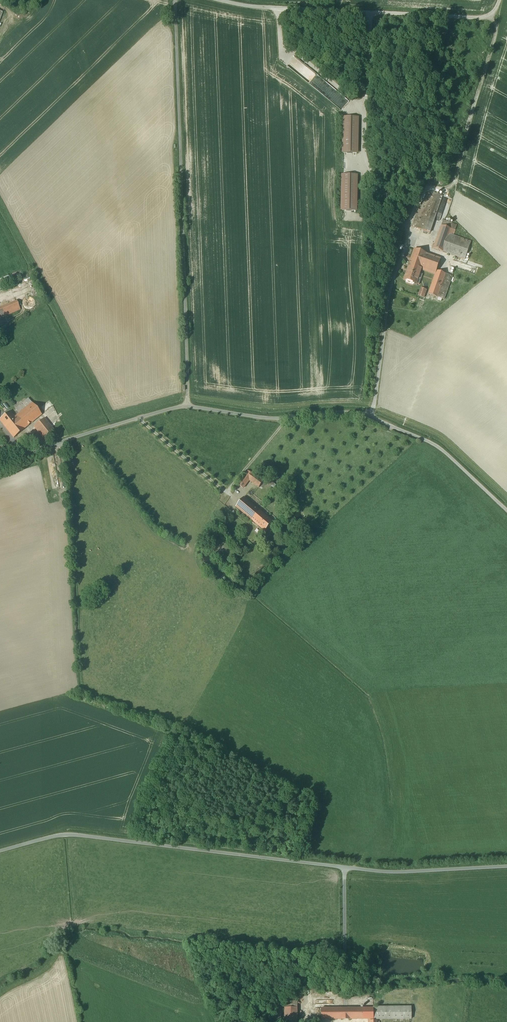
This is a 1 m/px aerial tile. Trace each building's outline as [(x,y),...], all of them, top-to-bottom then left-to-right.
[(359,119),(343,119),(343,154),(359,154),(359,119)] [(358,176),(343,176),(343,212),(358,212),(358,176)] [(442,196),(427,191),(421,211),(418,210),(412,227),(430,233),(442,196)] [(457,226),(443,221),(434,249),(443,252),(443,251),(465,259),(471,242),(453,236),(457,226)] [(421,270),(435,275),(436,271),(440,259),(414,250),(409,266),(421,270)] [(421,270),(409,266),(404,280),(408,281),(408,283),(412,284),(412,283),(419,285),(421,280),(418,279),(421,270)] [(452,276),(436,271),(435,275),(428,294),(444,300),(452,276)] [(28,297),(27,297),(26,297),(25,298),(24,299),(23,300),(23,301),(23,302),(23,303),(23,304),(23,305),(23,306),(24,307),(25,307),(25,308),(26,308),(27,309),(28,309),(29,309),(30,309),(31,309),(32,308),(33,308),(33,307),(34,307),(34,306),(35,305),(35,304),(35,303),(35,302),(35,301),(35,300),(34,299),(33,298),(32,297),(31,297),(30,297),(29,297),(28,297)] [(0,307),(0,317),(4,315),(4,316),(20,309),(17,300),(0,307)] [(0,419),(0,421),(14,437),(41,415),(28,399),(16,409),(19,413),(14,417),(9,412),(0,419)] [(44,418),(34,426),(46,442),(57,434),(44,418)] [(248,471),(238,484),(243,488),(249,480),(259,487),(263,481),(253,474),(248,471)] [(252,520),(260,511),(244,497),(236,507),(252,520)] [(260,511),(252,520),(265,531),(273,521),(260,511)] [(285,999),(285,1021),(297,1021),(297,999),(285,999)] [(412,1019),(412,1007),(373,1007),(373,1008),(322,1008),(322,1019),(412,1019)]
